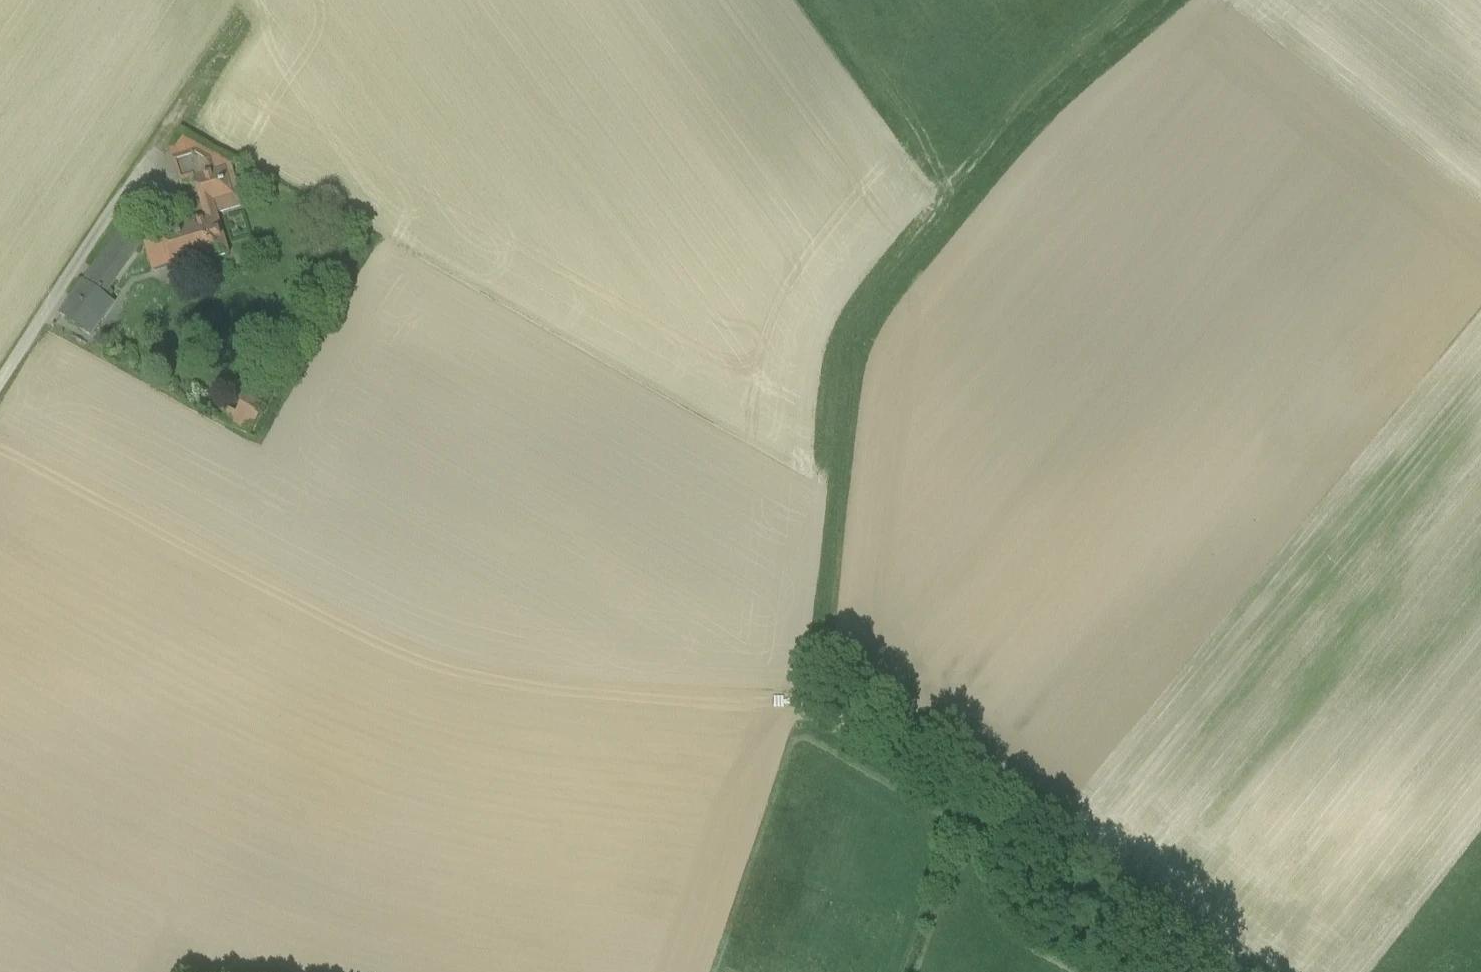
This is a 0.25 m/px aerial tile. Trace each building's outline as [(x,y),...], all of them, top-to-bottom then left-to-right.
[(196,154),(172,161),(180,185),(193,181),(214,174),(210,162),(196,154)] [(214,174),(193,181),(201,207),(213,203),(233,197),(225,171),(214,174)] [(205,219),(196,222),(197,225),(160,237),(170,270),(194,263),(193,260),(208,255),(211,262),(229,256),(213,203),(201,207),(205,219)] [(105,249),(123,261),(136,243),(118,230),(105,249)] [(80,287),(98,299),(123,261),(105,249),(80,287)] [(59,319),(73,328),(77,330),(98,299),(80,287),(59,319)] [(59,319),(52,329),(66,338),(73,328),(59,319)] [(237,393),(223,421),(247,433),(261,404),(237,393)]
